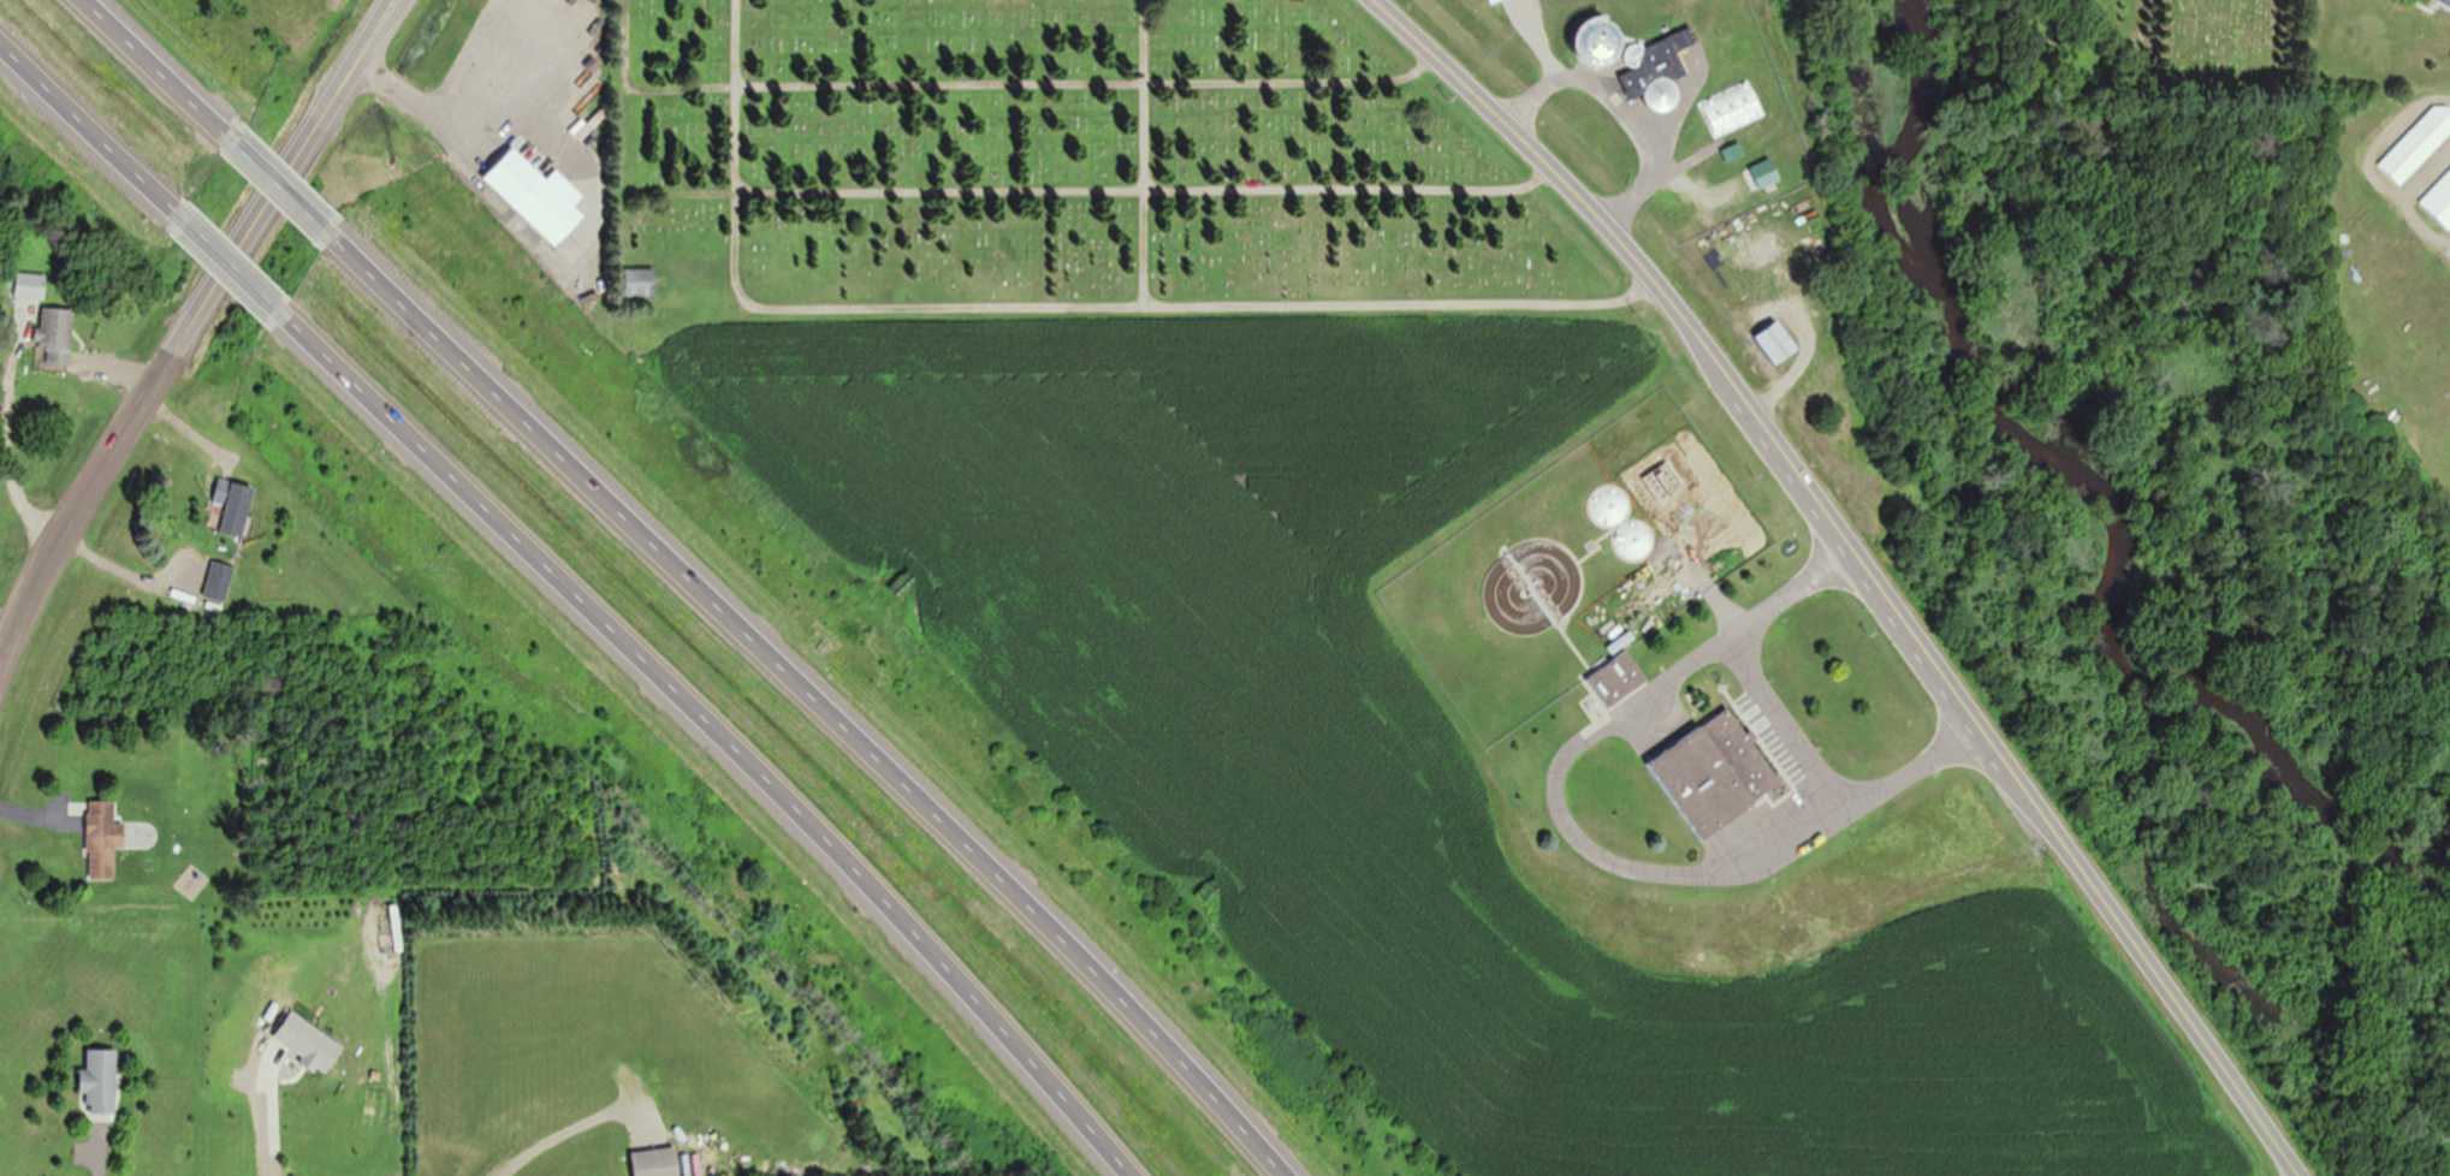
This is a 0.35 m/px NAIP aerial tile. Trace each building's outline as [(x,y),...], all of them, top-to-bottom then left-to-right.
[(1621,74),(1630,100),(1646,94),(1653,113),(1694,98),(1677,52),(1695,45),(1689,30),(1637,49),(1644,65),(1621,74)] [(1764,117),(1749,81),(1700,103),(1715,138),(1764,117)] [(2399,187),(2449,134),(2449,108),(2441,99),(2377,166),(2399,187)] [(1722,151),(1727,163),(1732,161),(1730,157),(1736,155),(1733,147),(1722,151)] [(484,179),(556,247),(585,216),(573,205),(583,196),(556,171),(548,180),(513,148),(484,179)] [(2419,202),(2448,231),(2449,229),(2449,170),(2419,202)] [(626,297),(656,297),(656,269),(626,269),(626,297)] [(44,299),(45,275),(16,273),(14,297),(44,299)] [(74,310),(39,307),(36,345),(46,345),(44,363),(69,365),(74,310)] [(1772,365),(1797,351),(1779,321),(1754,335),(1772,365)] [(219,532),(244,537),(254,486),(219,479),(212,513),(222,515),(219,532)] [(226,600),(234,565),(212,560),(203,595),(226,600)] [(1584,678),(1606,709),(1648,680),(1626,648),(1584,678)] [(1648,758),(1700,841),(1784,789),(1733,706),(1648,758)] [(124,847),(124,823),(114,823),(114,800),(87,800),(88,880),(115,880),(115,847),(124,847)] [(80,1094),(88,1094),(88,1114),(116,1114),(116,1050),(87,1050),(87,1070),(80,1070),(80,1094)] [(634,1175),(679,1175),(676,1148),(632,1153),(634,1175)]
